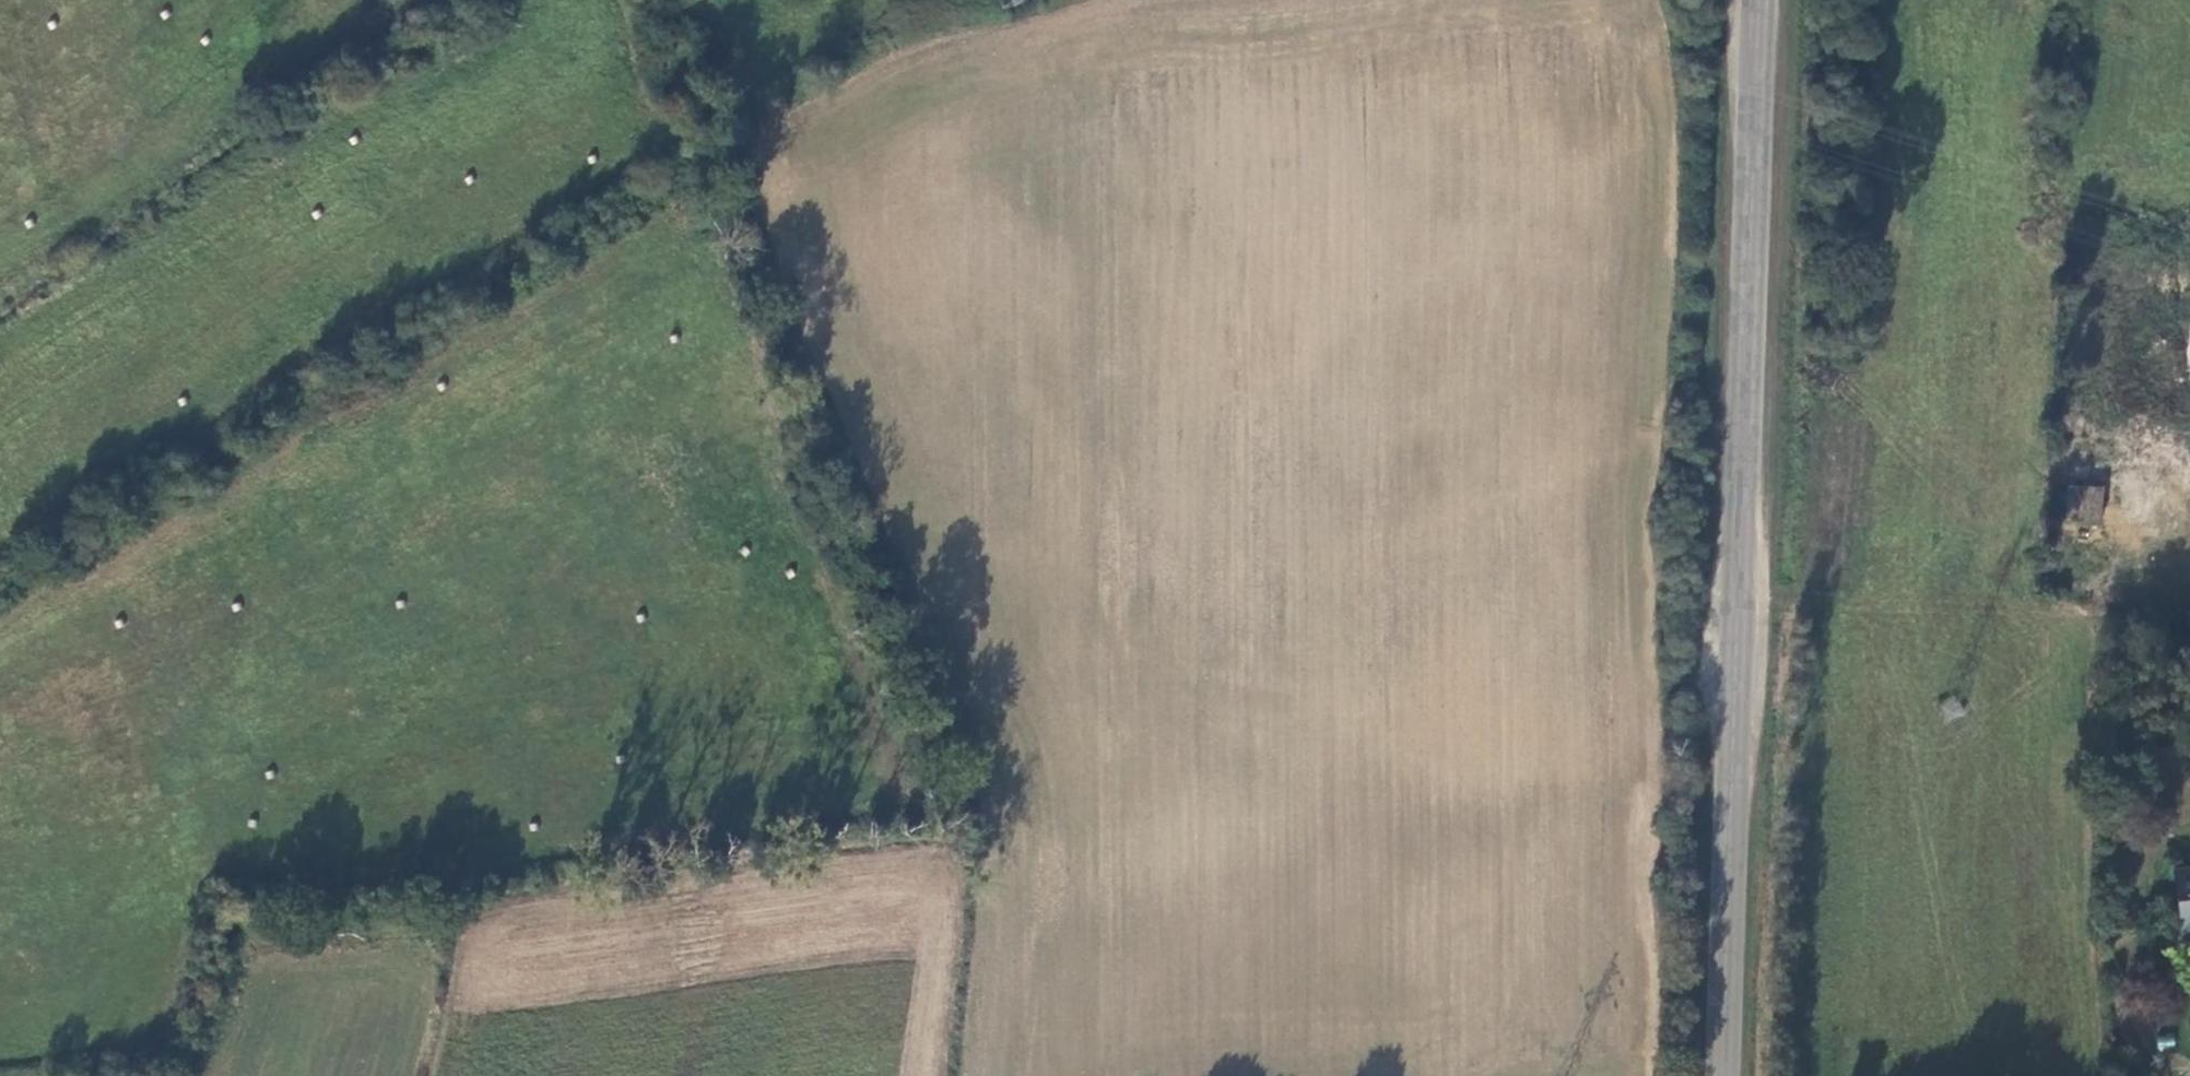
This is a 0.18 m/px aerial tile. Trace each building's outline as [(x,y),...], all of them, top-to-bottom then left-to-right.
[(2100,483),(2065,485),(2063,519),(2100,519),(2100,483)] [(2175,871),(2182,930),(2189,929),(2189,869),(2175,871)]
